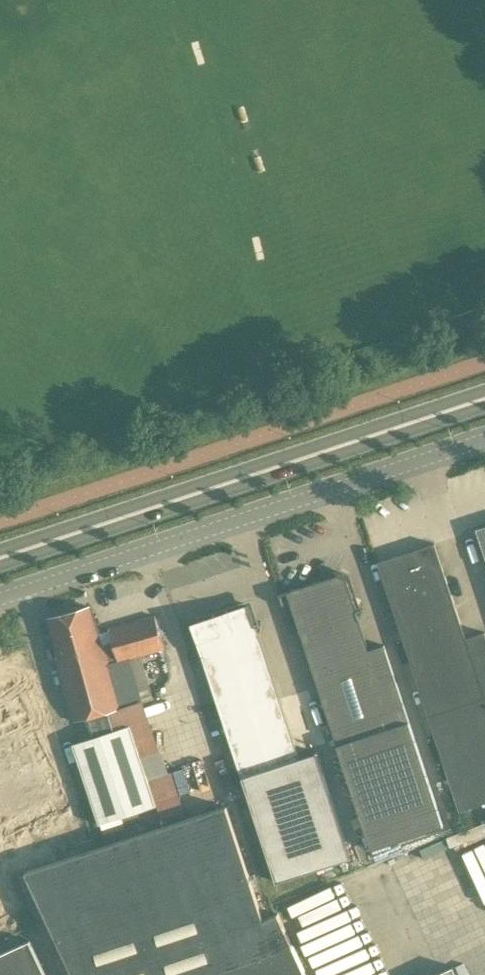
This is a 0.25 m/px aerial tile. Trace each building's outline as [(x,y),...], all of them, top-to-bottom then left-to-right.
[(476,528),(484,555),(484,525),(476,528)] [(378,561),(458,811),(484,802),(484,632),(466,638),(435,543),(378,561)] [(346,578),(339,575),(279,594),(292,633),(300,631),(370,849),(443,826),(384,645),(369,650),(356,612),(358,608),(346,602),(351,593),(346,578)] [(249,604),(192,622),(242,776),(276,881),(349,858),(315,752),(299,758),(249,604)] [(90,606),(48,618),(59,657),(56,658),(73,722),(86,719),(92,737),(115,729),(109,712),(123,708),(120,700),(124,699),(122,690),(118,692),(110,664),(101,645),(97,632),(90,606)] [(109,629),(97,632),(101,645),(110,664),(164,648),(155,616),(109,629)] [(20,917),(5,871),(33,862),(24,837),(91,815),(49,688),(0,704),(0,923),(20,917)] [(92,737),(72,744),(99,823),(156,804),(154,799),(177,791),(171,771),(147,779),(140,759),(129,725),(115,729),(92,737)] [(277,913),(263,920),(226,806),(25,872),(73,974),(306,974),(277,913)] [(0,954),(0,974),(46,974),(30,940),(0,954)] [(452,966),(433,974),(456,974),(452,966)]
